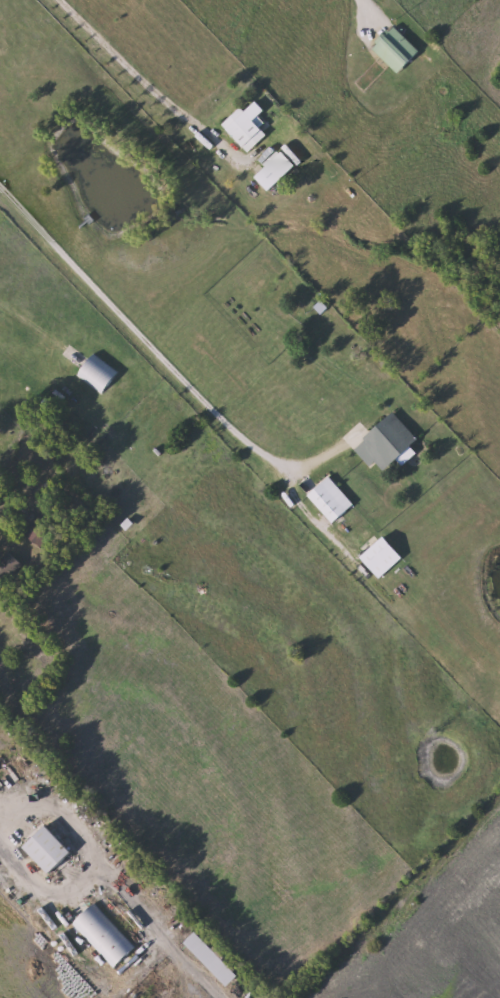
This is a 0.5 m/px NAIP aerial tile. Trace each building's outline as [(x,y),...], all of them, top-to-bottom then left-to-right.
[(421,53),(400,75),(375,50),(396,28),(421,53)] [(268,136),(250,154),(224,127),(242,109),(268,136)] [(296,167),(270,192),(256,178),(282,153),(296,167)] [(80,376),(95,354),(121,372),(105,394),(80,376)] [(419,440),(410,448),(413,451),(408,456),(411,460),(404,466),(398,460),(385,472),(377,462),(372,467),(356,449),(395,413),(419,440)] [(356,505),(335,524),(310,498),(330,478),(356,505)] [(40,550),(20,528),(33,516),(53,538),(40,550)] [(14,593),(0,594),(0,573),(0,564),(14,564),(14,593)] [(72,853),(51,875),(24,848),(46,826),(72,853)] [(116,968),(74,924),(95,904),(137,948),(116,968)]
